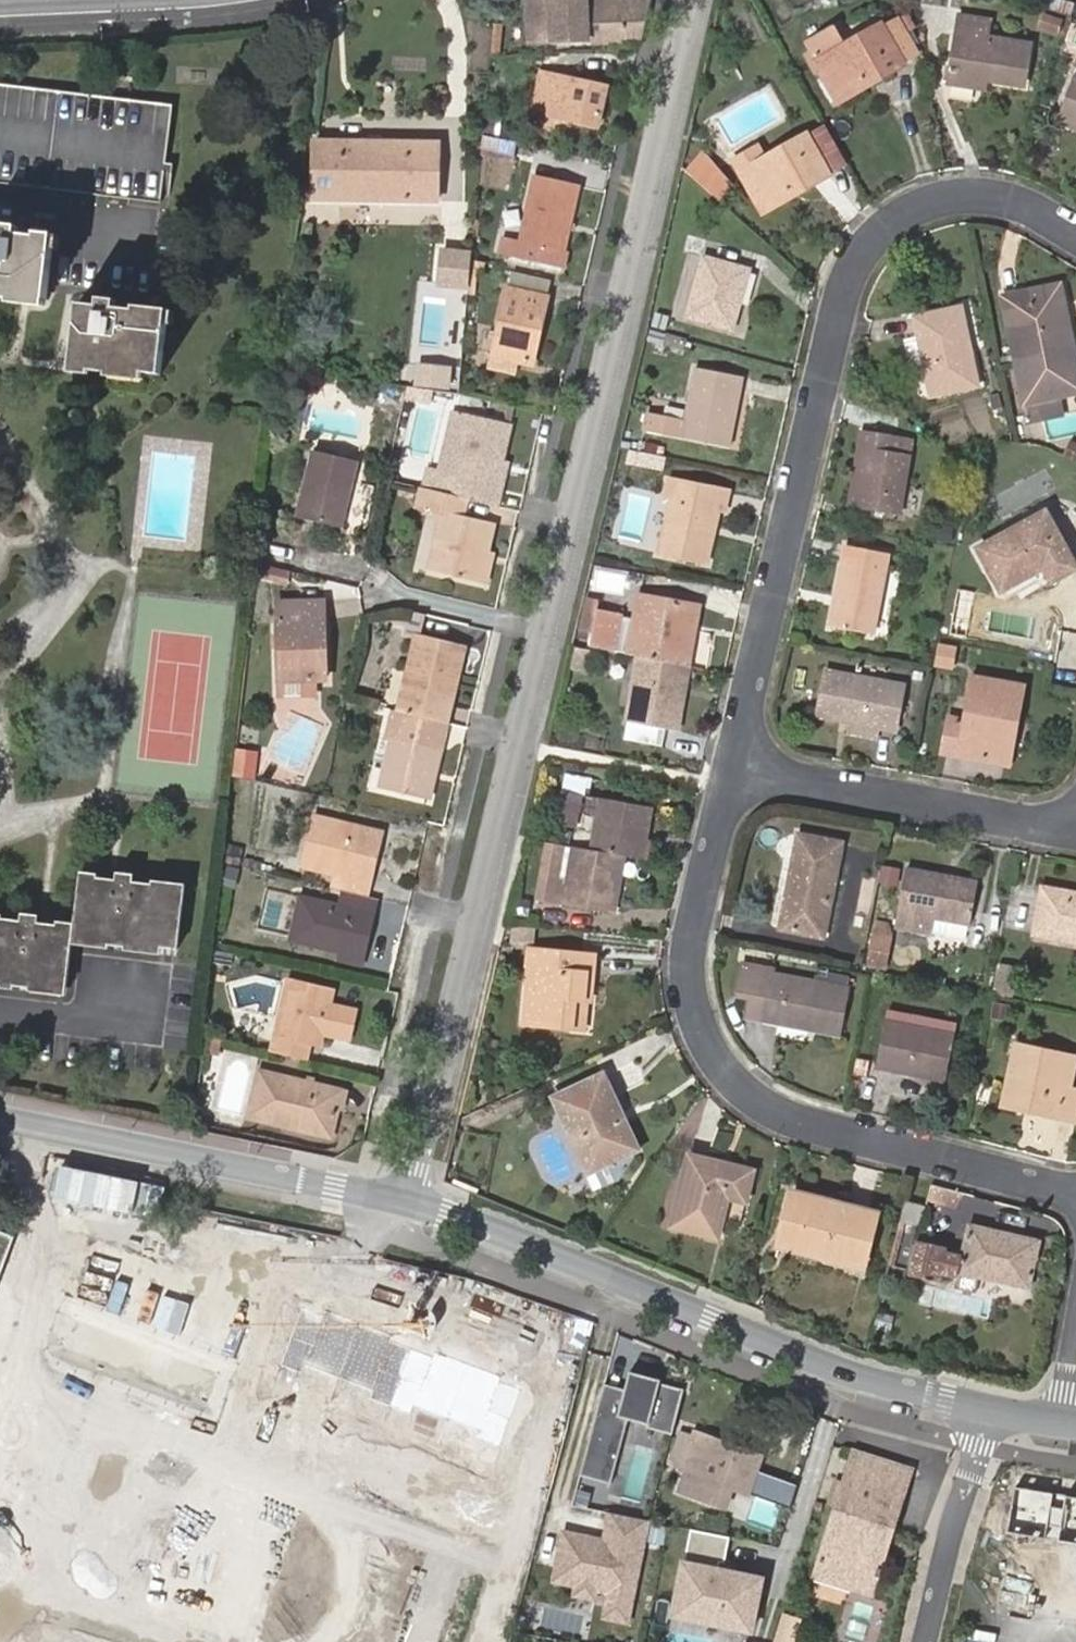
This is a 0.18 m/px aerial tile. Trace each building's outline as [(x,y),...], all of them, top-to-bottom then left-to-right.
[(548,0),(526,0),(528,39),(550,39),(548,0)] [(648,0),(548,0),(550,39),(639,37),(648,0)] [(1074,4),(1063,0),(1045,0),(1043,8),(1070,17),(1074,4)] [(1063,21),(1044,15),(1039,27),(1059,33),(1063,21)] [(916,56),(904,34),(915,28),(908,16),(883,30),(902,63),(916,56)] [(974,80),(987,82),(1023,88),(1030,45),(986,37),(988,22),(959,17),(949,85),(973,89),(974,80)] [(482,53),(499,54),(501,24),(484,23),(482,53)] [(830,54),(855,40),(845,23),(820,36),(830,54)] [(814,63),(832,95),(867,76),(872,85),(904,67),(902,63),(883,30),(881,25),(855,40),(830,54),(814,63)] [(537,74),(535,85),(550,88),(553,78),(537,74)] [(867,76),(832,95),(837,104),(872,85),(867,76)] [(1071,76),(1055,123),(1075,130),(1075,78),(1071,76)] [(527,116),(543,119),(591,130),(601,89),(553,78),(550,88),(535,85),(527,116)] [(985,91),(987,82),(974,80),(973,89),(985,91)] [(161,203),(171,105),(0,84),(0,183),(161,203)] [(1055,123),(1053,129),(1075,137),(1075,130),(1055,123)] [(806,135),(762,160),(738,173),(757,206),(791,187),(796,195),(830,176),(806,135)] [(479,142),(478,157),(509,163),(512,146),(479,140),(479,142)] [(307,201),(437,202),(436,143),(315,142),(313,184),(306,185),(307,201)] [(738,173),(762,160),(754,145),(730,159),(738,173)] [(696,183),(708,170),(684,148),(679,168),(696,183)] [(696,183),(717,200),(728,188),(708,170),(696,183)] [(576,185),(531,175),(515,240),(501,237),(497,254),(560,269),(565,249),(561,249),(576,185)] [(762,213),(796,195),(791,187),(757,206),(762,213)] [(360,220),(360,205),(315,205),(315,219),(360,220)] [(8,300),(9,296),(44,300),(52,235),(35,234),(35,237),(17,235),(18,228),(0,226),(0,299),(8,300)] [(467,255),(440,253),(437,286),(464,288),(467,255)] [(747,271),(703,260),(687,317),(732,330),(747,271)] [(1052,399),(1075,394),(1075,372),(1058,288),(1002,299),(1023,404),(1052,399)] [(545,298),(505,289),(489,354),(530,363),(545,298)] [(95,306),(76,304),(71,366),(90,368),(90,372),(107,373),(108,369),(159,374),(166,311),(133,307),(133,310),(114,308),(114,301),(97,299),(95,306)] [(961,308),(913,319),(929,397),(976,387),(961,308)] [(687,417),(651,410),(646,430),(727,447),(742,379),(696,369),(687,417)] [(397,416),(403,391),(376,387),(372,410),(397,416)] [(431,405),(434,392),(409,387),(407,401),(431,405)] [(1056,422),(1052,399),(1023,404),(1024,412),(1020,413),(1023,429),(1056,422)] [(458,411),(448,409),(434,468),(420,465),(415,486),(440,492),(458,411)] [(440,492),(485,502),(489,485),(495,458),(503,420),(458,411),(440,492)] [(894,437),(860,432),(857,448),(862,449),(854,508),(900,515),(909,456),(892,452),(894,437)] [(354,460),(309,449),(292,517),(338,528),(354,460)] [(654,455),(636,452),(634,464),(652,467),(654,455)] [(660,469),(662,457),(654,455),(652,467),(660,469)] [(495,458),(489,485),(496,487),(501,459),(495,458)] [(729,491),(670,477),(665,496),(671,498),(658,553),(707,564),(720,512),(724,513),(729,491)] [(486,520),(436,509),(422,569),(472,581),(486,520)] [(977,550),(1000,591),(1043,570),(1051,584),(1075,571),(1075,569),(1045,514),(977,550)] [(888,556),(844,548),(830,626),(872,633),(888,556)] [(316,637),(322,637),(321,596),(276,596),(278,676),(323,675),(322,655),(316,654),(316,637)] [(638,656),(688,665),(698,606),(637,596),(627,654),(638,656)] [(620,614),(598,611),(591,643),(613,648),(620,614)] [(392,705),(442,716),(452,675),(444,673),(453,639),(412,629),(404,664),(401,664),(392,705)] [(444,673),(452,675),(460,640),(453,639),(444,673)] [(954,649),(938,646),(934,665),(950,668),(954,649)] [(676,727),(688,665),(638,656),(627,720),(676,727)] [(849,723),(879,729),(894,732),(903,687),(824,672),(816,717),(849,723)] [(1004,729),(1015,731),(1022,688),(975,678),(967,722),(950,719),(945,752),(998,762),(1004,729)] [(392,705),(380,702),(373,732),(383,735),(372,782),(423,793),(442,716),(392,705)] [(877,741),(879,729),(849,723),(847,736),(877,741)] [(1009,764),(1015,731),(1004,729),(998,762),(1009,764)] [(230,778),(253,780),(256,750),(232,748),(230,778)] [(581,795),(562,792),(557,822),(575,825),(581,795)] [(623,856),(641,860),(650,807),(600,799),(590,851),(623,856)] [(313,811),(310,826),(324,830),(325,825),(350,831),(354,821),(313,811)] [(362,851),(372,853),(378,827),(354,821),(350,831),(325,825),(324,830),(310,826),(302,859),(320,863),(321,857),(337,862),(335,870),(357,875),(362,851)] [(840,844),(797,835),(778,930),(821,939),(840,844)] [(590,851),(547,843),(537,899),(612,912),(623,856),(590,851)] [(335,870),(331,886),(340,888),(363,894),(372,853),(362,851),(357,875),(335,870)] [(977,884),(905,871),(894,926),(931,933),(934,918),(968,924),(977,884)] [(79,872),(73,923),(71,938),(107,941),(107,946),(123,948),(124,943),(177,948),(183,884),(150,880),(149,884),(131,882),(132,876),(114,874),(113,880),(97,878),(98,875),(79,872)] [(362,952),(374,896),(363,894),(340,888),(336,902),(298,893),(289,935),(336,946),(362,952)] [(1041,888),(1033,933),(1075,942),(1075,895),(1041,888)] [(73,923),(55,921),(54,925),(37,923),(37,916),(20,915),(19,921),(2,919),(2,915),(0,915),(0,980),(13,981),(13,985),(28,987),(29,983),(65,987),(71,938),(73,923)] [(862,966),(884,970),(893,923),(871,919),(862,966)] [(360,960),(362,952),(336,946),(335,955),(360,960)] [(578,969),(579,954),(528,950),(521,1021),(572,1026),(575,998),(589,999),(592,971),(578,969)] [(594,956),(579,954),(578,969),(592,971),(594,956)] [(765,1001),(760,1022),(837,1035),(846,988),(770,974),(771,969),(743,963),(736,995),(751,998),(765,1001)] [(1009,994),(1013,970),(997,967),(993,991),(1009,994)] [(290,976),(272,1046),(308,1055),(310,1041),(320,1043),(323,1030),(329,1004),(333,987),(290,976)] [(746,1019),(760,1022),(765,1001),(751,998),(746,1019)] [(1005,1019),(1009,1003),(993,1000),(989,1016),(1005,1019)] [(329,1004),(323,1030),(339,1034),(348,1030),(352,1012),(345,1007),(329,1004)] [(952,1035),(885,1022),(876,1068),(944,1080),(952,1035)] [(1013,1046),(1001,1107),(1075,1121),(1075,1090),(1068,1089),(1074,1058),(1013,1046)] [(868,1075),(871,1059),(859,1057),(856,1073),(868,1075)] [(340,1088),(258,1068),(247,1112),(330,1132),(340,1088)] [(602,1079),(594,1083),(613,1124),(622,1120),(602,1079)] [(613,1124),(594,1083),(556,1101),(588,1170),(635,1149),(622,1120),(613,1124)] [(753,1170),(689,1154),(671,1227),(718,1238),(726,1198),(745,1202),(753,1170)] [(876,1213),(791,1192),(776,1247),(862,1269),(876,1213)] [(922,1224),(927,1205),(906,1200),(900,1220),(922,1224)] [(940,1272),(957,1276),(958,1270),(1029,1286),(1039,1239),(968,1225),(962,1255),(946,1251),(946,1248),(917,1241),(909,1276),(938,1282),(940,1272)] [(14,1238),(0,1233),(0,1276),(14,1238)] [(955,1285),(957,1276),(940,1272),(938,1282),(955,1285)] [(530,1378),(312,1299),(288,1364),(309,1372),(314,1359),(379,1383),(374,1396),(417,1412),(423,1397),(490,1422),(485,1436),(506,1444),(530,1378)] [(693,1361),(602,1322),(578,1474),(610,1481),(626,1419),(674,1432),(693,1361)] [(749,1494),(762,1456),(695,1432),(681,1469),(749,1494)] [(401,1502),(507,1534),(524,1479),(418,1447),(401,1502)] [(874,1587),(900,1501),(902,1502),(908,1481),(901,1467),(854,1452),(829,1536),(828,1535),(818,1569),(874,1587)] [(923,1473),(916,1459),(901,1467),(908,1481),(923,1473)] [(1017,1484),(1009,1531),(1075,1543),(1075,1495),(1017,1484)] [(601,1536),(561,1528),(551,1579),(609,1590),(603,1618),(629,1623),(649,1520),(606,1512),(601,1536)] [(764,1575),(680,1558),(669,1615),(753,1632),(764,1575)] [(874,1587),(818,1569),(815,1577),(872,1595),(874,1587)] [(800,1621),(785,1616),(776,1641),(793,1641),(800,1621)]
